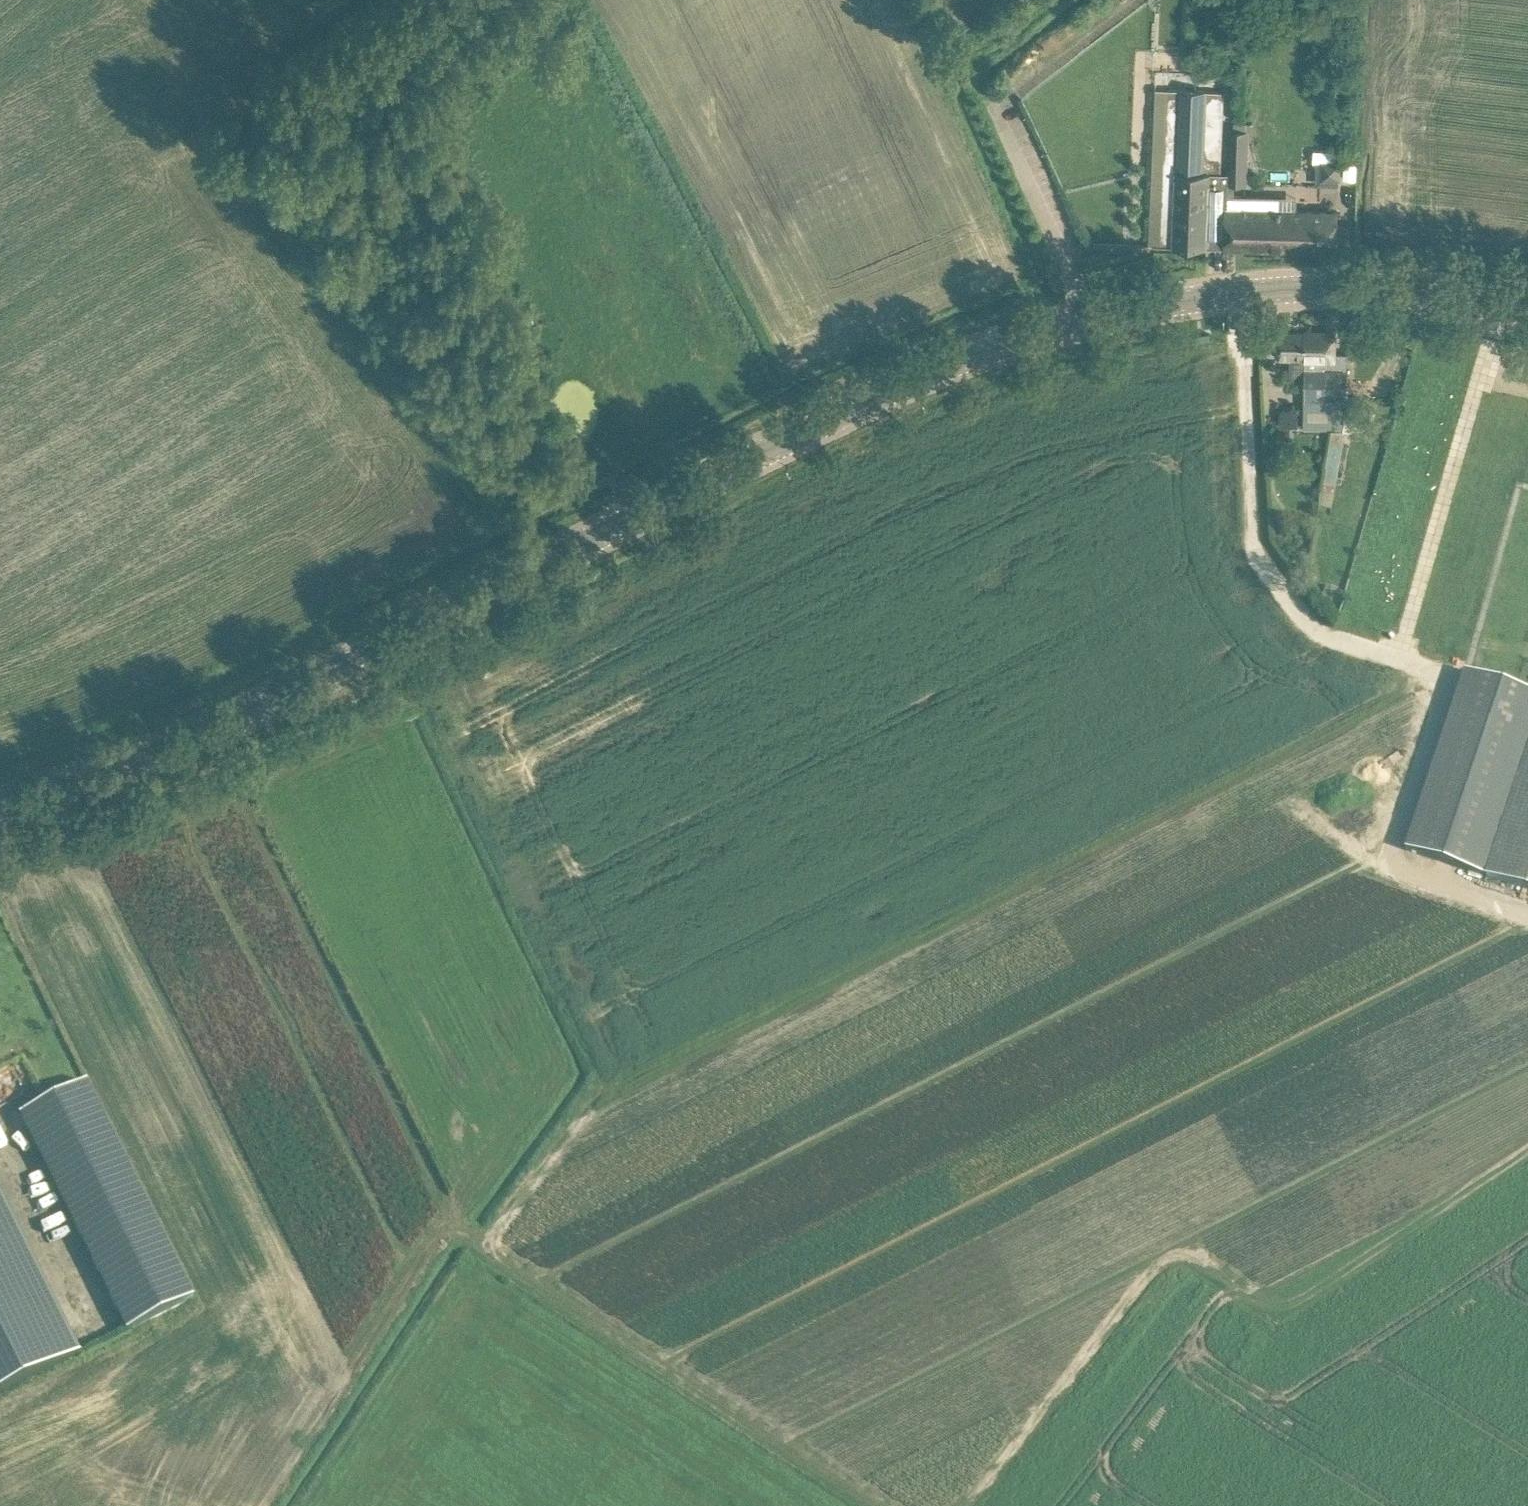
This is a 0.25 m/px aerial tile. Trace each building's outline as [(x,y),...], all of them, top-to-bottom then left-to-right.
[(1225,227),(1225,247),(1337,250),(1340,208),(1299,206),(1300,196),(1235,195),(1236,185),(1250,185),(1251,130),(1230,130),(1229,174),(1210,173),(1210,166),(1175,164),(1172,246),(1207,246),(1207,244),(1207,227),(1225,227)] [(1316,183),(1336,189),(1344,163),(1324,157),(1316,183)] [(1306,331),(1277,330),(1277,357),(1290,357),(1290,379),(1305,380),(1304,402),(1303,426),(1331,426),(1336,396),(1336,386),(1321,386),(1322,367),(1309,367),(1305,357),(1306,331)] [(1335,332),(1306,331),(1305,357),(1309,367),(1322,367),(1321,386),(1336,386),(1336,396),(1346,397),(1348,352),(1334,351),(1335,332)] [(1464,674),(1406,853),(1486,879),(1487,876),(1527,749),(1527,695),(1464,674)] [(1487,876),(1527,890),(1527,749),(1487,876)] [(126,1333),(193,1299),(83,1084),(19,1116),(126,1333)] [(50,1341),(0,1242),(0,1365),(50,1341)]
